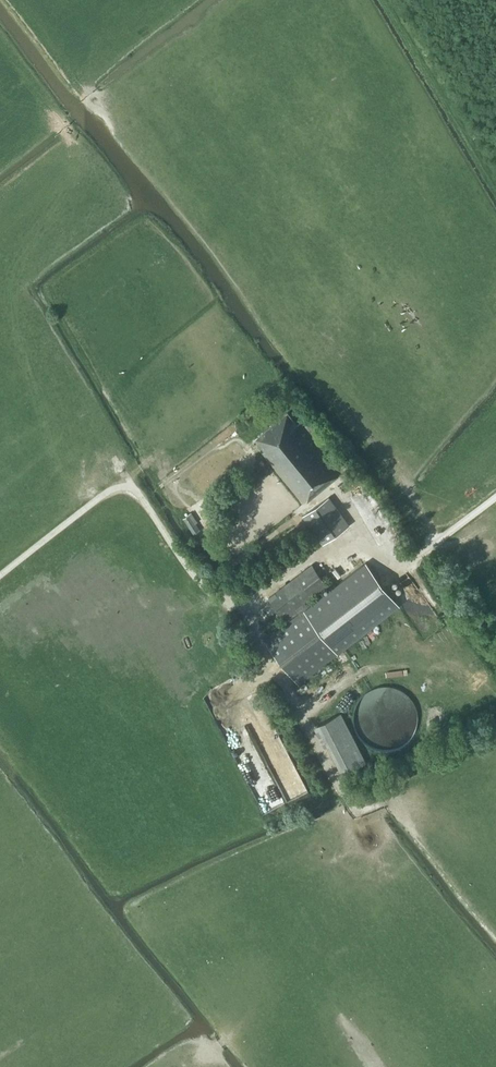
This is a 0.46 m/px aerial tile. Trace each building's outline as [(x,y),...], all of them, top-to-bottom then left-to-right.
[(300,421),(298,423),(288,411),(256,437),(266,449),(263,451),(305,502),(323,487),(338,475),(342,472),(350,466),(312,419),(304,426),(300,421)] [(124,473),(129,470),(120,457),(115,460),(124,473)] [(350,525),(331,498),(308,514),(327,540),(350,525)] [(189,513),(183,517),(190,527),(195,523),(189,513)] [(306,601),(328,583),(313,564),(269,598),(285,617),(288,621),(299,612),(300,613),(265,640),(299,683),(339,653),(400,605),(366,562),(332,589),(310,606),(306,601)] [(370,702),(369,706),(369,710),(370,714),(371,717),(372,721),(374,724),(376,727),(379,730),(381,732),(385,734),(388,736),(391,737),(395,738),(399,739),(403,738),(406,738),(410,737),(413,736),(417,734),(420,732),(422,729),(425,726),(427,723),(429,720),(430,716),(431,713),(431,709),(431,705),(431,702),(430,698),(428,695),(427,691),(424,688),(422,685),(419,683),(416,681),(413,679),(409,678),(405,677),(402,677),(398,677),(394,677),(391,678),(387,680),(384,681),(381,684),(378,686),(376,689),(373,692),(372,695),(370,699),(370,702)] [(366,762),(342,713),(318,725),(343,774),(366,762)] [(304,779),(283,788),(289,800),(309,791),(304,779)] [(262,815),(281,811),(277,793),(274,794),(271,785),(256,788),(262,815)]
